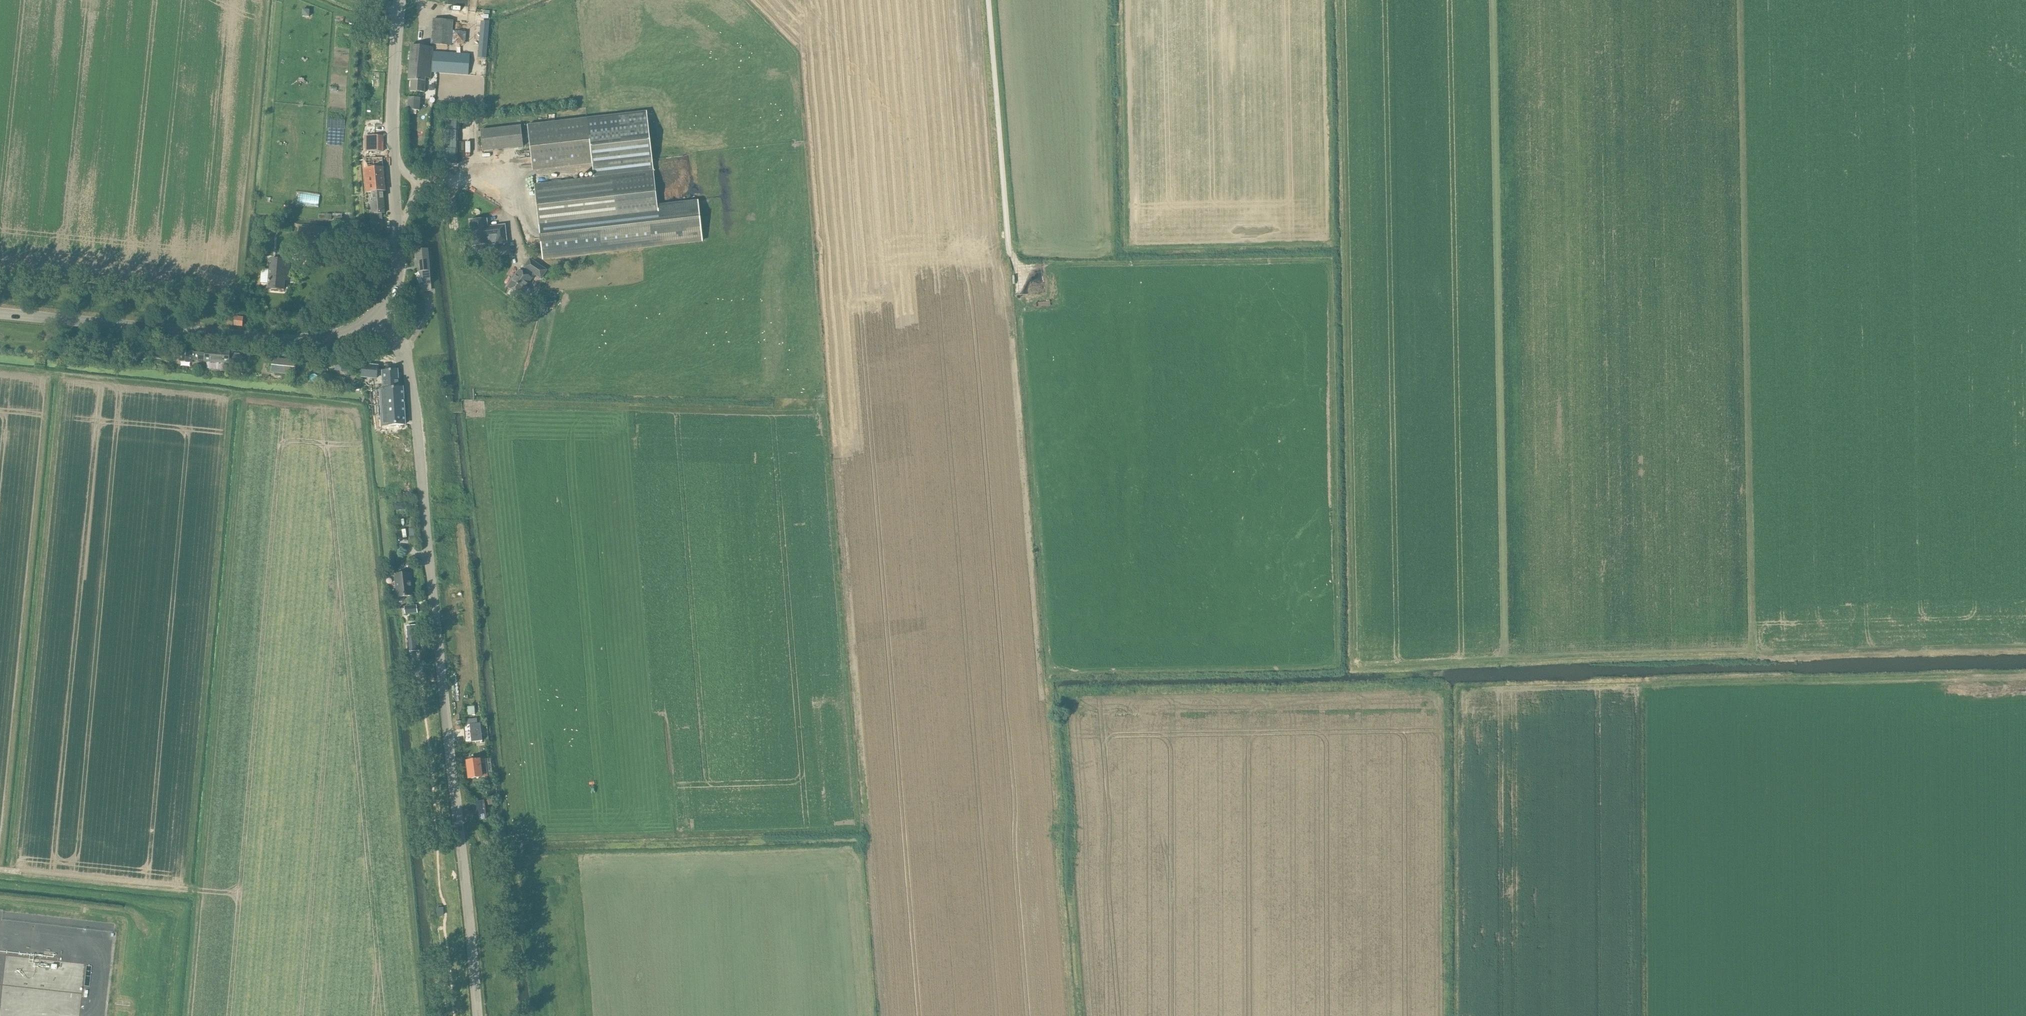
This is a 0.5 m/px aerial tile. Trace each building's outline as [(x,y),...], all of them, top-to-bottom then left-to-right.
[(437,16),(434,39),(456,42),(458,31),(459,19),(437,16)] [(481,22),(478,58),(486,59),(489,22),(481,22)] [(418,43),(415,77),(417,78),(416,88),(429,90),(430,75),(435,76),(435,70),(467,73),(469,54),(437,51),(437,45),(418,43)] [(420,110),(420,98),(408,97),(407,109),(420,110)] [(580,119),(528,125),(528,129),(532,165),(592,158),(594,178),(534,185),(539,227),(658,214),(657,205),(647,112),(587,119),(580,119)] [(481,130),(483,151),(523,146),(521,126),(481,130)] [(365,136),(365,151),(366,151),(380,151),(383,151),(384,136),(383,136),(365,136)] [(380,158),(364,158),(364,159),(366,193),(372,192),(373,201),(371,201),(373,222),(378,222),(383,221),(382,213),(385,213),(383,192),(385,191),(383,164),(383,158),(380,158)] [(320,194),(299,192),(297,204),(319,206),(320,194)] [(658,214),(539,227),(542,251),(542,260),(553,259),(702,242),(698,200),(685,202),(657,205),(658,214)] [(504,226),(487,227),(486,219),(470,221),(473,246),(476,246),(476,248),(479,250),(484,250),(486,247),(486,245),(489,244),(489,242),(496,241),(497,243),(506,242),(504,226)] [(416,250),(418,272),(419,272),(426,285),(426,286),(432,285),(428,249),(416,250)] [(261,267),(260,283),(268,283),(268,289),(284,290),(285,267),(289,267),(290,254),(278,253),(278,259),(270,259),(269,267),(261,267)] [(526,287),(532,279),(531,278),(534,274),(541,279),(547,270),(530,259),(524,267),(527,269),(524,273),(519,270),(508,287),(520,296),(521,295),(522,296),(525,296),(527,296),(529,294),(530,292),(529,290),(528,288),(526,287)] [(336,286),(324,294),(328,301),(340,293),(336,286)] [(234,325),(243,326),(244,319),(235,318),(234,325)] [(180,351),(179,362),(193,363),(193,360),(204,361),(204,362),(229,364),(229,363),(239,364),(240,354),(230,353),(230,350),(206,348),(206,353),(205,353),(194,352),(193,352),(180,351)] [(295,375),(297,361),(272,358),(271,373),(295,375)] [(362,365),(361,378),(362,378),(377,379),(378,366),(363,365),(362,365)] [(383,388),(380,388),(382,425),(407,424),(405,385),(401,386),(400,386),(398,371),(382,372),(383,387),(383,388)] [(395,575),(398,597),(413,595),(410,573),(395,575)] [(405,614),(418,613),(417,605),(404,607),(405,614)] [(417,624),(407,625),(409,651),(419,650),(417,624)] [(480,724),(469,725),(471,742),(482,741),(480,724)] [(480,759),(466,761),(468,779),(483,777),(488,776),(485,758),(480,759)] [(475,802),(472,802),(473,807),(476,815),(477,815),(486,814),(484,801),(475,802)]
